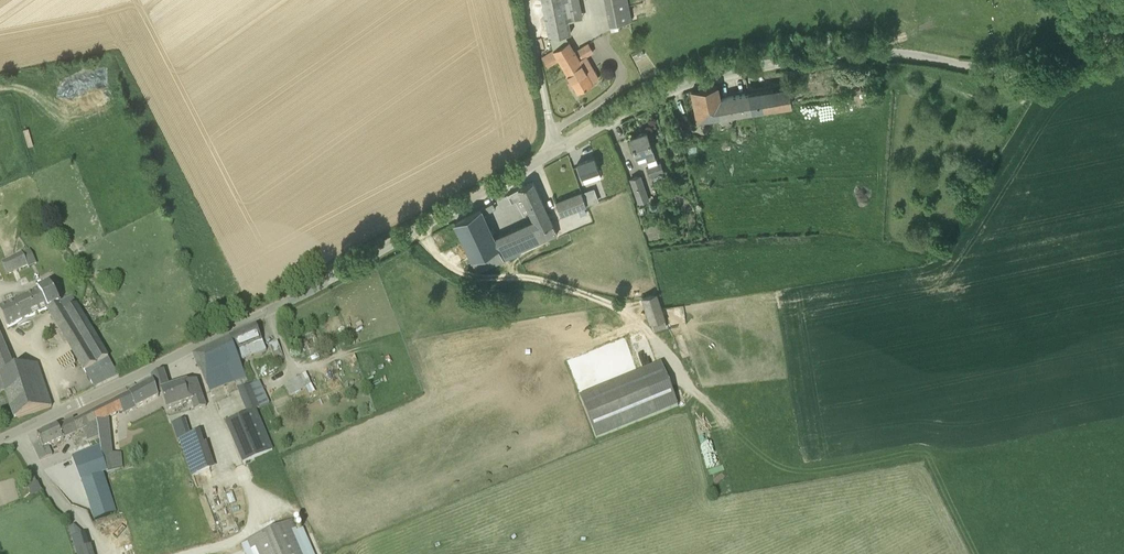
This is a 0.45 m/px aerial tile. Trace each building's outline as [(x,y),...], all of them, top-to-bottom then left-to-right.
[(549,37),(564,34),(571,33),(569,20),(565,0),(542,0),(549,37)] [(625,22),(632,21),(628,0),(604,0),(609,25),(625,22)] [(568,42),(568,41),(554,50),(543,57),(548,66),(559,59),(578,91),(593,82),(599,78),(593,68),(588,72),(581,59),(580,60),(569,41),(568,42)] [(593,52),(589,44),(579,50),(583,58),(586,56),(593,52)] [(859,79),(842,80),(842,93),(860,92),(859,79)] [(752,111),(749,93),(720,98),(717,85),(692,91),(698,120),(752,111)] [(752,111),(793,103),(789,85),(749,93),(752,111)] [(658,163),(656,159),(647,132),(630,137),(637,155),(645,153),(649,166),(647,167),(650,176),(664,171),(661,162),(658,163)] [(582,177),(599,170),(595,158),(577,164),(582,177)] [(714,158),(701,161),(704,175),(718,172),(714,158)] [(640,176),(631,179),(639,203),(649,200),(640,176)] [(520,251),(558,234),(533,181),(519,188),(508,194),(513,202),(523,197),(533,221),(502,235),(497,224),(490,228),(484,215),(496,208),(493,202),(455,223),(478,272),(521,253),(520,251)] [(592,188),(588,189),(593,202),(597,201),(596,200),(593,190),(592,188)] [(586,206),(586,205),(582,193),(582,192),(556,202),(561,216),(586,206)] [(12,257),(1,261),(7,274),(17,270),(17,271),(27,267),(28,268),(37,264),(30,249),(11,256),(12,257)] [(51,286),(20,302),(27,319),(48,309),(67,341),(95,388),(119,377),(109,358),(77,305),(72,296),(61,303),(51,286)] [(657,293),(641,298),(650,324),(666,319),(657,293)] [(27,319),(20,302),(0,311),(0,314),(7,329),(27,319)] [(240,361),(266,351),(257,328),(230,339),(230,340),(240,361)] [(14,373),(0,339),(0,376),(5,392),(15,420),(52,407),(48,397),(37,364),(14,373)] [(246,376),(241,365),(240,361),(230,340),(193,356),(200,371),(200,370),(210,392),(246,376)] [(276,362),(284,358),(277,342),(269,345),(276,362)] [(678,407),(661,364),(579,396),(596,439),(678,407)] [(206,407),(196,382),(170,390),(163,372),(151,378),(151,379),(153,384),(156,395),(161,393),(164,401),(167,409),(183,404),(183,403),(193,401),(195,410),(206,407)] [(290,396),(311,385),(306,375),(285,385),(290,396)] [(156,395),(153,384),(151,379),(143,382),(146,388),(92,414),(97,424),(99,439),(101,448),(102,457),(102,458),(107,473),(114,470),(112,454),(108,419),(122,413),(124,415),(158,398),(160,402),(164,401),(161,393),(156,395)] [(250,386),(259,408),(260,408),(269,403),(260,382),(250,386)] [(259,408),(250,386),(238,391),(248,413),(236,418),(226,422),(243,463),(253,458),(272,450),(255,410),(259,408)] [(219,406),(230,401),(228,397),(217,402),(219,406)] [(84,431),(89,442),(99,439),(97,424),(92,414),(75,423),(74,420),(66,424),(72,436),(84,431)] [(193,475),(201,472),(210,469),(197,433),(190,435),(185,420),(172,425),(177,440),(181,439),(193,475)] [(48,447),(72,436),(66,424),(58,428),(58,427),(38,437),(40,443),(33,446),(40,461),(52,455),(48,447)] [(103,474),(107,473),(102,458),(102,457),(101,448),(72,459),(81,481),(103,474)] [(94,519),(116,511),(103,474),(81,481),(94,519)] [(34,478),(26,481),(29,487),(28,487),(32,495),(42,491),(38,483),(37,484),(34,478)] [(292,521),(247,541),(253,553),(307,553),(292,521)] [(92,546),(90,546),(85,534),(73,537),(76,550),(75,550),(76,553),(94,553),(92,546)]
